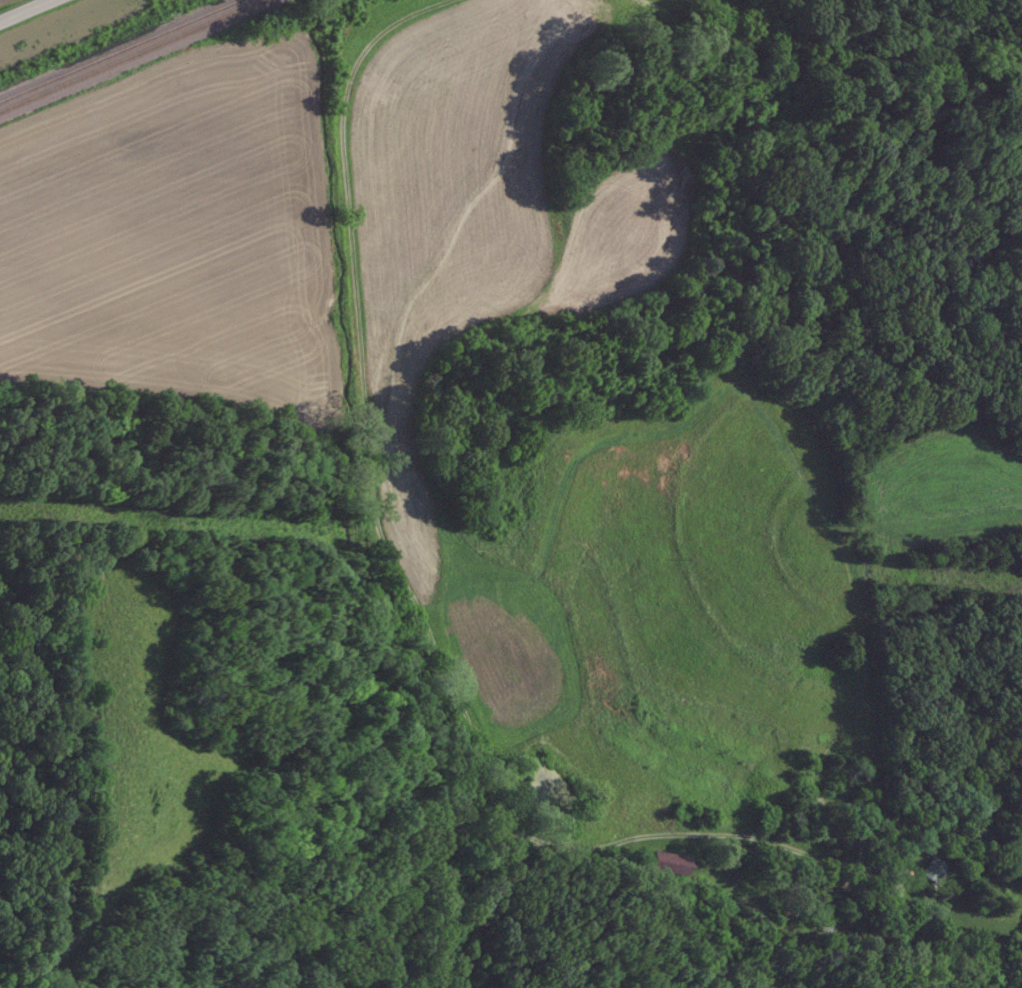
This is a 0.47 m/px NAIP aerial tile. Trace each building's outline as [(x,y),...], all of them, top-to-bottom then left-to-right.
[(920,876),(935,885),(947,867),(932,857),(920,876)] [(689,874),(689,866),(670,867),(671,876),(689,874)]
